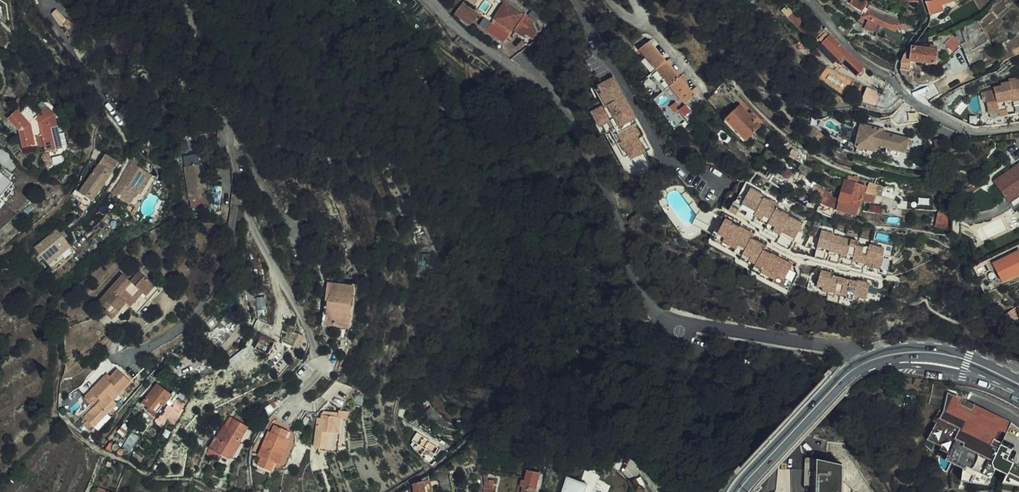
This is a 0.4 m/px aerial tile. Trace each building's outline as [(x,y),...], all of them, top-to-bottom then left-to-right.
[(866,0),(853,0),(851,4),(864,10),(869,1),(867,1),(866,0)] [(931,14),(960,5),(958,0),(927,0),(931,14)] [(508,30),(530,45),(541,29),(502,2),(488,23),(505,35),(508,30)] [(479,15),(464,3),(456,14),(471,25),(479,15)] [(868,28),(872,30),(873,29),(876,21),(879,23),(899,31),(905,17),(895,13),(894,14),(870,4),(864,16),(869,18),(872,20),(869,28),(868,28)] [(840,11),(834,20),(842,28),(849,17),(840,11)] [(819,34),(804,20),(800,25),(814,38),(819,34)] [(965,26),(967,29),(963,32),(967,41),(962,43),(967,53),(988,41),(976,20),(965,26)] [(1006,29),(1002,23),(990,31),(997,44),(995,45),(998,50),(1007,45),(1004,41),(1018,31),(1014,24),(1006,29)] [(825,33),(816,41),(820,44),(840,63),(856,78),(865,69),(825,33)] [(962,45),(954,35),(946,43),(953,52),(962,45)] [(673,65),(668,59),(651,37),(640,46),(683,103),(695,94),(690,88),(673,65)] [(838,65),(840,63),(820,44),(815,50),(832,64),(834,62),(838,65)] [(636,49),(679,106),(683,103),(640,46),(636,49)] [(901,61),(900,72),(903,76),(910,77),(911,62),(936,64),(937,49),(912,47),(908,50),(901,61)] [(672,56),(668,59),(673,65),(677,62),(672,56)] [(422,82),(427,80),(423,68),(418,69),(422,82)] [(988,114),(997,111),(1005,110),(1004,102),(1012,101),(1013,106),(1017,105),(1018,114),(1018,77),(1008,80),(1008,82),(1000,84),(1000,86),(993,88),(993,90),(981,92),(983,102),(985,101),(988,114)] [(431,79),(422,82),(430,100),(437,97),(431,82),(432,82),(431,79)] [(616,82),(602,90),(603,90),(606,96),(604,98),(610,108),(607,110),(596,116),(603,128),(605,126),(612,123),(616,131),(613,133),(621,147),(625,145),(632,158),(634,157),(635,159),(651,151),(645,141),(644,141),(636,129),(641,126),(616,82)] [(695,85),(690,88),(695,94),(699,89),(695,85)] [(876,104),(879,91),(866,88),(863,102),(876,104)] [(603,90),(598,93),(607,110),(610,108),(604,98),(606,96),(603,90)] [(30,137),(38,137),(40,150),(40,153),(53,152),(51,138),(55,137),(53,119),(48,113),(41,119),(37,115),(26,103),(25,103),(24,103),(23,104),(22,104),(21,106),(22,107),(22,108),(16,113),(13,110),(4,119),(16,133),(18,148),(24,147),(31,146),(30,137)] [(900,124),(920,120),(918,111),(905,103),(891,117),(900,124)] [(746,140),(761,126),(755,120),(749,114),(741,106),(726,121),(746,140)] [(44,109),(37,115),(41,119),(48,113),(44,109)] [(752,111),(749,114),(755,120),(758,118),(752,111)] [(612,123),(605,126),(610,134),(613,133),(616,131),(612,123)] [(450,124),(444,128),(448,134),(454,131),(450,124)] [(813,128),(806,124),(803,130),(809,134),(813,128)] [(880,129),(861,124),(855,145),(875,151),(876,144),(885,147),(897,150),(904,151),(906,145),(907,140),(908,138),(883,131),(880,131),(880,129)] [(448,134),(447,135),(463,150),(468,145),(454,131),(448,134)] [(25,151),(40,150),(38,137),(30,137),(31,146),(24,147),(25,151)] [(621,147),(628,160),(632,158),(625,145),(621,147)] [(897,150),(885,147),(884,152),(896,155),(897,150)] [(789,154),(794,157),(798,151),(793,148),(789,154)] [(794,157),(801,162),(803,163),(808,155),(799,149),(798,151),(794,157)] [(118,165),(105,155),(79,192),(91,201),(118,165)] [(159,180),(154,177),(150,174),(139,166),(141,159),(136,157),(133,162),(112,193),(118,197),(125,202),(131,194),(135,197),(129,205),(134,209),(139,202),(142,203),(148,195),(159,180)] [(200,162),(180,166),(187,199),(206,195),(200,162)] [(812,170),(803,163),(801,162),(797,168),(807,177),(812,170)] [(996,181),(1007,197),(1011,201),(1012,200),(1014,204),(1018,201),(1018,165),(996,181)] [(12,184),(8,180),(12,176),(4,170),(1,174),(0,173),(0,198),(12,184)] [(854,184),(856,176),(845,172),(843,181),(854,184)] [(856,214),(861,197),(862,190),(865,179),(856,176),(854,184),(843,181),(840,196),(824,190),(822,198),(825,199),(824,206),(818,205),(817,211),(824,214),(830,216),(832,217),(834,209),(856,214)] [(869,181),(866,192),(871,193),(873,194),(875,189),(880,191),(882,186),(869,181)] [(1007,197),(996,181),(986,187),(997,203),(1007,197)] [(728,220),(720,235),(728,239),(725,243),(726,244),(739,250),(740,251),(742,246),(749,250),(747,254),(754,257),(752,262),(753,262),(759,265),(766,269),(764,273),(765,274),(778,280),(778,281),(780,277),(788,280),(796,266),(800,268),(804,261),(791,254),(797,242),(807,247),(817,250),(816,258),(817,261),(817,262),(822,263),(820,272),(824,273),(821,288),(826,290),(833,291),(832,294),(839,295),(850,298),(857,299),(858,298),(863,298),(864,297),(870,298),(874,285),(877,286),(877,288),(880,289),(882,281),(883,265),(897,252),(899,245),(850,233),(839,228),(822,224),(793,212),(783,202),(773,195),(750,182),(742,197),(737,194),(736,194),(734,194),(733,194),(732,195),(724,209),(728,211),(736,215),(732,223),(728,220)] [(822,198),(824,190),(813,186),(810,194),(822,198)] [(679,188),(679,192),(684,195),(685,197),(690,193),(691,194),(690,188),(679,188)] [(869,200),(871,193),(866,192),(862,190),(861,197),(869,200)] [(6,192),(0,202),(0,205),(3,207),(10,194),(6,192)] [(111,207),(118,197),(112,193),(110,192),(103,202),(111,207)] [(717,216),(711,213),(710,212),(709,214),(704,211),(694,197),(691,194),(690,193),(685,197),(699,217),(698,220),(712,226),(717,216)] [(131,194),(125,202),(129,205),(135,197),(131,194)] [(188,205),(207,201),(206,195),(187,199),(188,205)] [(728,239),(720,235),(728,220),(732,223),(736,215),(728,211),(724,219),(717,216),(712,226),(698,220),(695,226),(719,238),(717,243),(725,247),(726,244),(725,243),(728,239)] [(948,225),(947,212),(938,211),(936,224),(948,225)] [(645,224),(643,216),(632,219),(634,226),(645,224)] [(57,230),(35,249),(54,270),(75,250),(64,238),(60,234),(57,230)] [(740,251),(739,250),(737,254),(745,257),(747,254),(749,250),(742,246),(740,251)] [(993,264),(1002,282),(1018,274),(1018,251),(993,264)] [(431,253),(419,252),(419,264),(430,264),(431,253)] [(889,279),(891,277),(897,252),(883,265),(882,281),(880,289),(880,288),(882,289),(884,289),(885,288),(888,285),(889,279)] [(754,257),(747,254),(745,257),(743,261),(751,265),(753,262),(752,262),(754,257)] [(306,267),(313,266),(312,257),(305,258),(305,259),(306,267)] [(990,271),(986,263),(975,269),(979,277),(990,271)] [(759,265),(755,274),(763,277),(765,274),(764,273),(766,269),(759,265)] [(125,273),(99,299),(106,306),(114,314),(126,301),(137,313),(160,290),(142,271),(132,281),(125,273)] [(778,281),(778,280),(776,284),(791,292),(795,284),(788,280),(780,277),(778,281)] [(347,327),(353,287),(328,283),(322,323),(347,327)] [(114,314),(106,306),(104,309),(111,316),(114,314)] [(1007,316),(1014,320),(1018,317),(1018,314),(1014,309),(1007,316)] [(263,335),(255,331),(249,345),(268,354),(274,341),(263,336),(263,335)] [(145,369),(137,360),(124,371),(132,380),(145,369)] [(108,380),(105,377),(84,399),(92,406),(99,399),(100,401),(84,417),(87,419),(82,424),(88,430),(93,426),(94,426),(107,413),(116,404),(112,401),(118,395),(119,396),(131,383),(118,370),(111,377),(108,380)] [(170,396),(157,385),(144,400),(157,412),(170,396)] [(1009,407),(991,397),(979,393),(962,388),(951,386),(944,413),(926,443),(934,451),(938,443),(943,446),(942,449),(950,453),(947,459),(965,468),(966,469),(967,466),(992,478),(997,469),(1009,475),(1010,473),(1018,477),(1018,412),(1009,407)] [(261,413),(271,406),(265,398),(253,403),(261,413)] [(171,413),(165,408),(155,421),(162,427),(167,420),(166,420),(171,413)] [(433,421),(438,415),(430,408),(425,413),(433,421)] [(346,419),(348,412),(340,411),(340,414),(331,413),(331,416),(323,415),(322,419),(319,418),(314,447),(318,448),(318,453),(322,453),(322,450),(325,451),(335,452),(338,433),(340,418),(342,418),(346,419)] [(107,413),(94,426),(98,431),(111,418),(107,413)] [(442,429),(447,424),(438,415),(433,421),(442,429)] [(216,436),(206,454),(215,459),(218,454),(226,458),(245,425),(235,419),(230,427),(226,425),(218,438),(216,436)] [(284,468),(295,443),(286,439),(289,432),(275,426),(271,433),(267,442),(265,440),(258,457),(261,458),(257,467),(272,473),(275,465),(278,466),(284,468)] [(447,448),(426,427),(417,436),(418,437),(414,441),(419,446),(415,450),(425,460),(431,467),(432,466),(439,460),(436,457),(447,448)] [(286,439),(295,443),(295,440),(294,437),(292,434),(291,431),(290,430),(289,432),(286,439)] [(116,444),(115,445),(114,446),(114,447),(114,449),(114,450),(114,451),(116,452),(117,453),(118,453),(119,453),(120,452),(122,451),(122,449),(122,448),(122,447),(121,446),(120,445),(119,444),(118,444),(116,444)] [(950,453),(942,449),(939,455),(947,459),(950,453)] [(817,460),(817,491),(844,491),(845,466),(817,460)] [(966,469),(965,468),(963,480),(989,485),(992,478),(967,466),(966,469)] [(539,475),(527,471),(525,477),(524,483),(520,482),(518,491),(534,491),(539,475)] [(1010,473),(1005,483),(1018,485),(1018,477),(1010,473)] [(433,491),(432,483),(431,480),(414,482),(414,483),(415,491),(433,491)] [(564,482),(561,491),(586,491),(588,487),(570,480),(569,483),(564,482)] [(440,482),(432,483),(433,491),(441,491),(440,482)] [(588,487),(586,491),(594,491),(596,487),(589,484),(588,487)]
